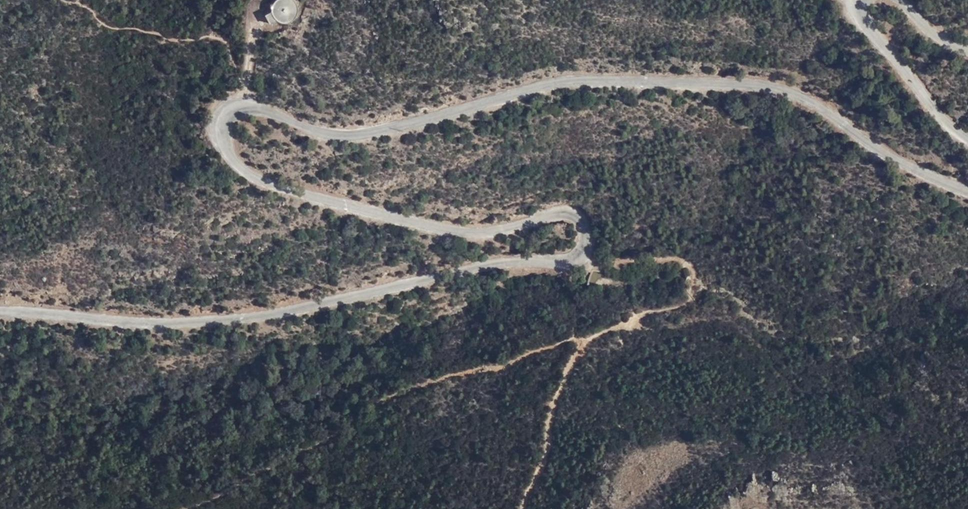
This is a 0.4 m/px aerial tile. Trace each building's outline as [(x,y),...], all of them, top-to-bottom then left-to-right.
[(269,23),(276,20),(282,23),(290,22),(295,19),(298,13),(298,5),(294,0),(274,0),(271,7),(266,13),(269,23)]
